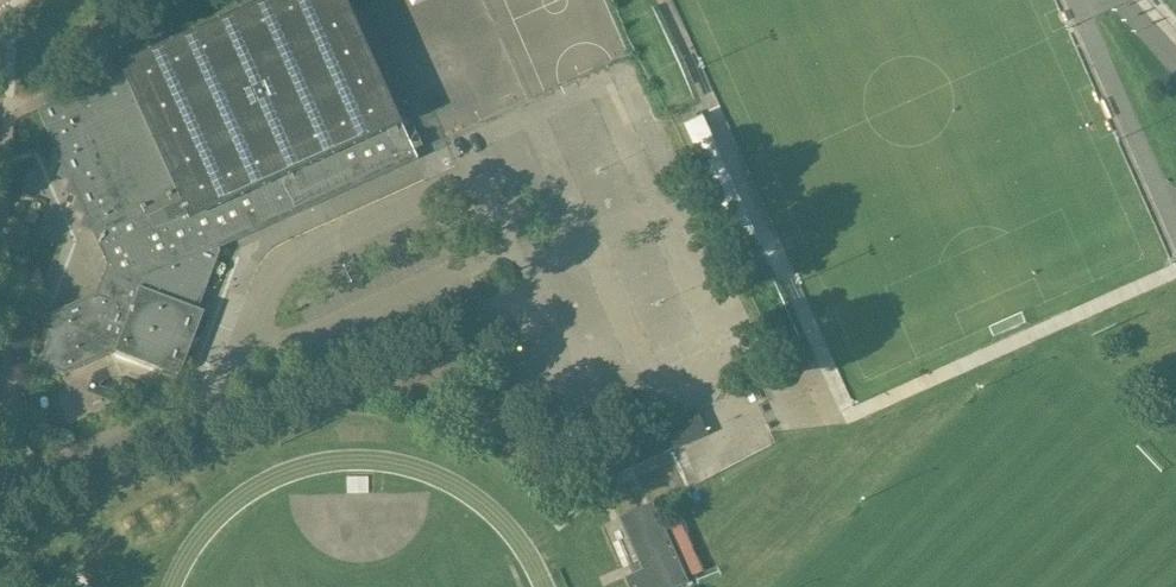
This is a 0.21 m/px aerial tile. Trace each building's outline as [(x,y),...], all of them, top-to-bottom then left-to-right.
[(124,69),(111,64),(106,77),(94,72),(89,84),(76,80),(71,93),(68,95),(37,108),(54,146),(50,159),(61,163),(56,175),(69,179),(64,192),(76,197),(71,208),(84,213),(80,227),(93,231),(107,263),(96,293),(39,318),(49,340),(40,364),(65,373),(66,373),(116,351),(180,375),(204,311),(198,309),(220,251),(216,244),(415,155),(345,0),(278,0),(124,69)] [(419,116),(430,141),(622,57),(622,45),(401,42),(401,47),(387,47),(419,120),(419,116)] [(699,438),(688,413),(611,447),(622,472),(699,438)] [(654,502),(649,504),(645,506),(619,518),(642,569),(625,577),(630,586),(679,586),(690,582),(654,502)]
